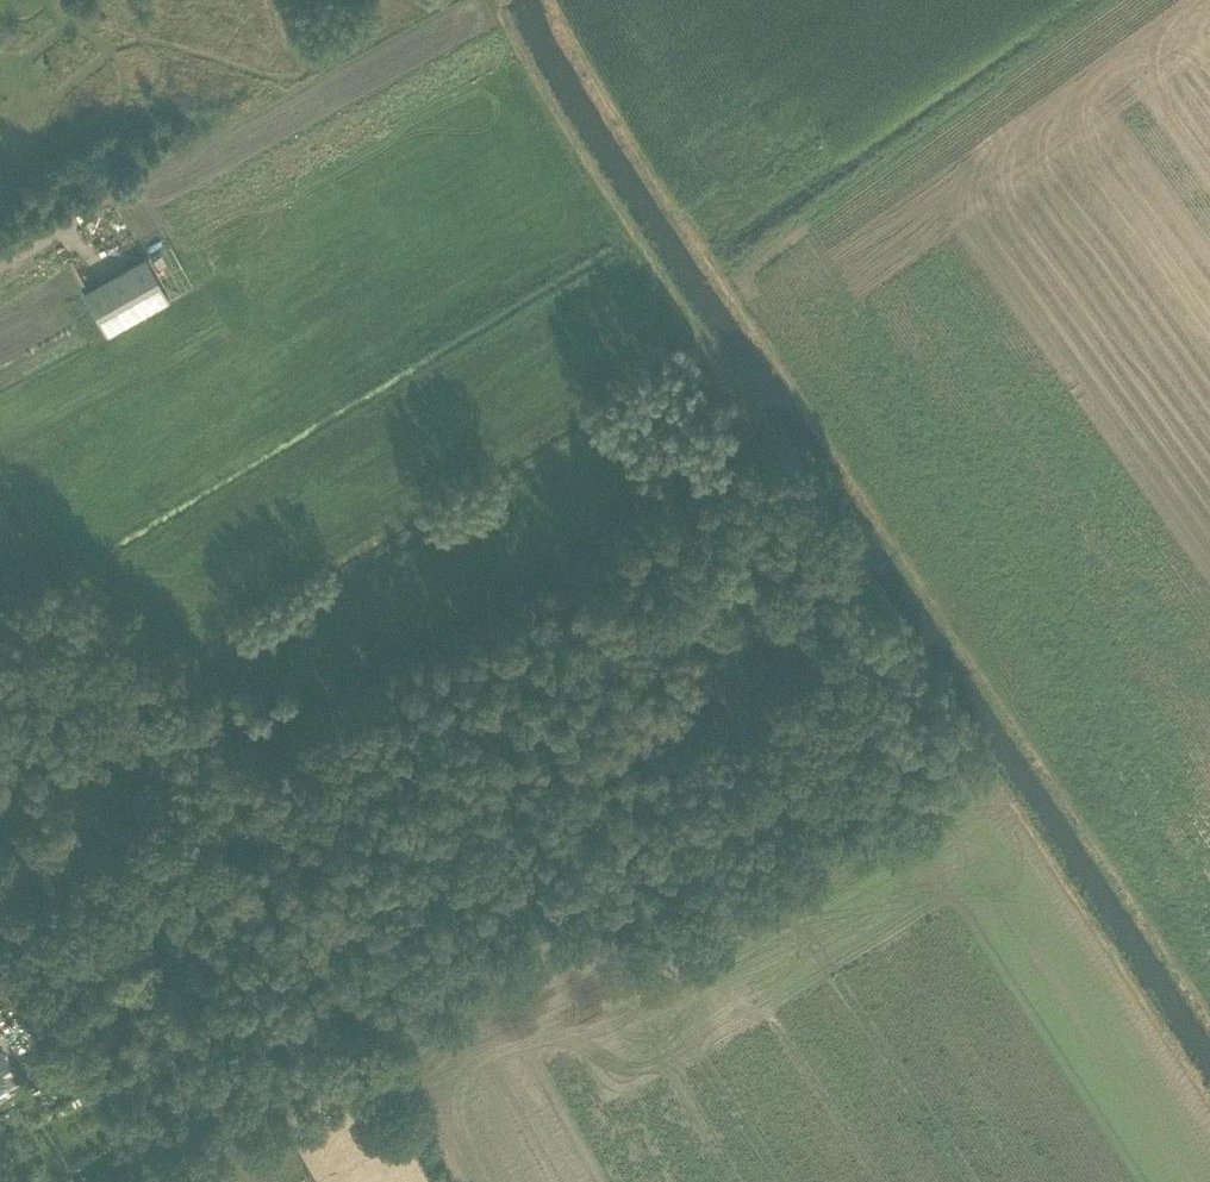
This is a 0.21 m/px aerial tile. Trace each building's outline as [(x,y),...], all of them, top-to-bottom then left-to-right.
[(82,291),(107,334),(169,299),(145,256),(82,291)]
